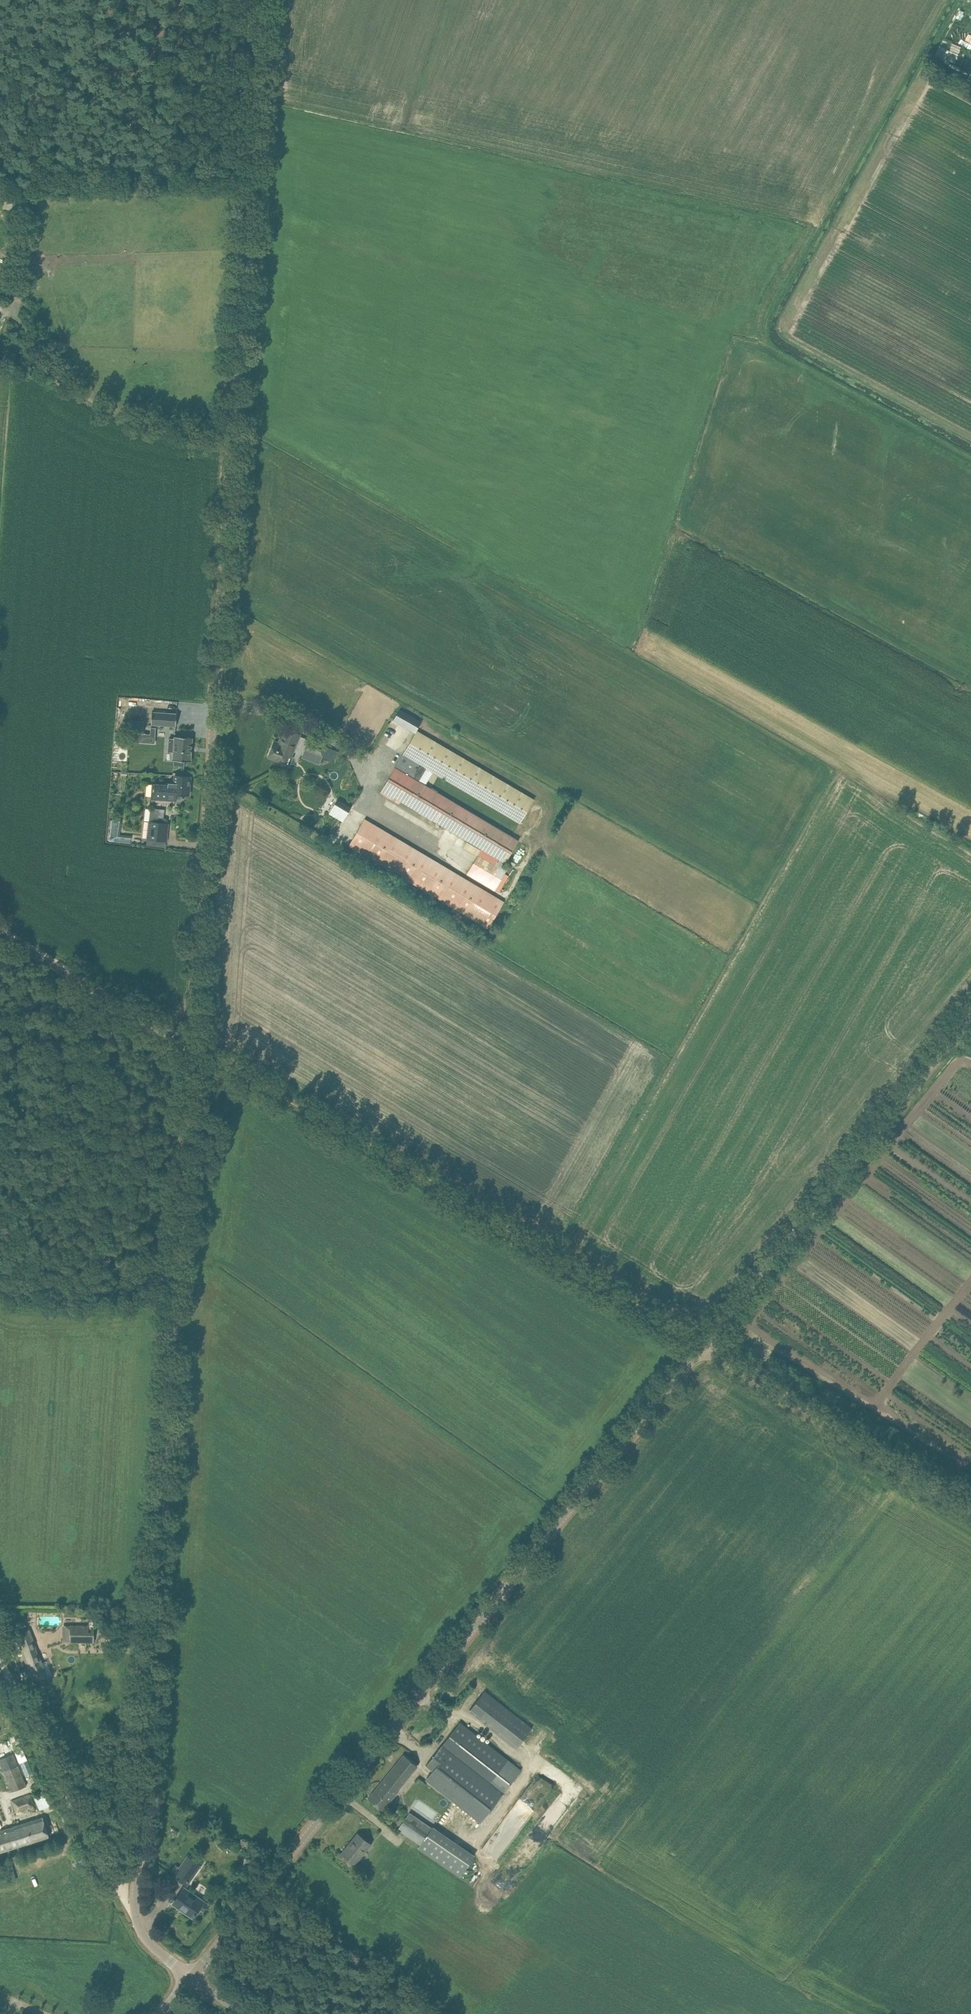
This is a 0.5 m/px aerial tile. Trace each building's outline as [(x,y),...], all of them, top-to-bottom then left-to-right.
[(962,47),(950,42),(947,49),(939,45),(933,59),(970,76),(970,65),(964,61),(963,64),(956,60),(962,47)] [(400,709),(395,718),(412,728),(417,719),(400,709)] [(176,726),(177,713),(152,711),(151,725),(176,726)] [(276,760),(275,762),(285,766),(294,745),(296,745),(300,734),(284,728),(280,738),(282,739),(281,743),(274,741),(268,757),(276,760)] [(517,840),(412,778),(420,764),(520,822),(534,799),(417,731),(403,754),(380,792),(392,800),(394,797),(482,849),(467,874),(495,890),(495,889),(500,892),(509,876),(505,873),(509,866),(505,863),(507,861),(505,860),(517,840)] [(137,733),(136,742),(155,743),(155,734),(137,733)] [(175,760),(174,765),(184,766),(185,761),(191,761),(193,737),(174,736),(174,738),(169,738),(168,751),(174,751),(173,760),(175,760)] [(309,739),(304,750),(335,762),(339,752),(309,739)] [(168,784),(153,783),(152,796),(176,798),(176,801),(181,802),(182,801),(182,794),(189,795),(190,775),(174,774),(173,782),(168,782),(168,784)] [(351,807),(347,805),(337,799),(332,808),(346,816),(351,807)] [(504,902),(364,819),(349,845),(489,927),(504,902)] [(119,834),(121,822),(113,820),(110,840),(132,843),(133,837),(119,834)] [(150,821),(148,839),(165,841),(167,823),(150,821)] [(212,1103),(220,1104),(220,1090),(213,1090),(212,1103)] [(95,1625),(94,1625),(94,1619),(89,1619),(89,1625),(70,1625),(70,1642),(94,1642),(95,1625)] [(47,1676),(29,1629),(15,1635),(33,1681),(47,1676)] [(484,1691),(470,1710),(517,1747),(532,1728),(484,1691)] [(427,1777),(481,1820),(521,1770),(460,1722),(426,1765),(433,1770),(427,1777)] [(109,1729),(102,1723),(95,1732),(102,1738),(109,1729)] [(366,1798),(380,1811),(395,1794),(394,1793),(417,1766),(404,1754),(366,1798)] [(3,1770),(12,1792),(27,1786),(18,1764),(3,1770)] [(30,1794),(12,1802),(16,1812),(34,1805),(30,1794)] [(43,1815),(18,1823),(24,1844),(49,1836),(43,1815)] [(398,1830),(420,1845),(427,1834),(406,1819),(398,1830)] [(18,1823),(0,1829),(0,1852),(24,1844),(18,1823)] [(432,1826),(427,1834),(420,1845),(418,1847),(460,1876),(475,1855),(432,1826)] [(349,1845),(342,1853),(355,1863),(370,1844),(358,1834),(357,1834),(359,1835),(350,1846),(349,1845)] [(188,1856),(174,1876),(187,1884),(200,1865),(188,1856)] [(173,1903),(174,1904),(175,1902),(184,1909),(183,1910),(192,1916),(194,1914),(195,1914),(196,1912),(195,1912),(199,1907),(203,1910),(207,1903),(190,1891),(188,1895),(182,1891),(173,1903)]
